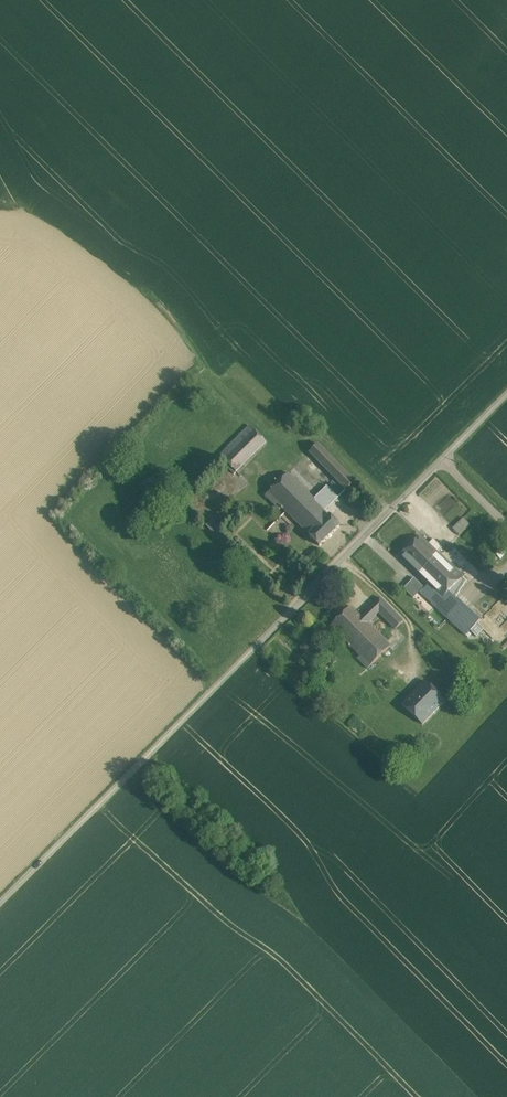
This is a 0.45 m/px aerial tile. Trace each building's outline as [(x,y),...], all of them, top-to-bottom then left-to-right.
[(250,426),(220,456),(228,463),(236,471),(265,442),(250,426)] [(355,482),(318,444),(309,453),(347,490),(355,482)] [(310,535),(330,516),(325,512),(313,500),(314,499),(289,473),(265,495),(280,510),(282,507),(310,535)] [(314,499),(313,500),(325,512),(339,498),(327,486),(314,499)] [(221,512),(207,526),(213,532),(227,518),(221,512)] [(330,516),(310,535),(309,536),(320,546),(340,526),(330,516)] [(463,518),(453,529),(459,536),(470,525),(463,518)] [(429,545),(421,537),(402,558),(423,578),(443,557),(438,553),(429,545)] [(433,540),(429,545),(438,553),(443,549),(433,540)] [(449,592),(463,577),(443,557),(423,578),(430,585),(444,598),(449,592)] [(414,577),(404,588),(413,597),(423,586),(414,577)] [(444,598),(430,585),(423,592),(444,613),(457,600),(449,592),(444,598)] [(380,598),(372,606),(379,613),(396,630),(404,622),(380,598)] [(481,622),(457,600),(444,613),(468,636),(472,631),(480,624),(481,622)] [(371,621),(379,613),(372,606),(361,617),(351,607),(331,627),(349,645),(370,625),(373,622),(371,621)] [(480,624),(472,631),(478,637),(486,629),(480,624)] [(391,647),(370,625),(349,645),(361,657),(358,659),(368,669),(391,647)] [(446,702),(425,681),(402,705),(423,725),(446,702)]
